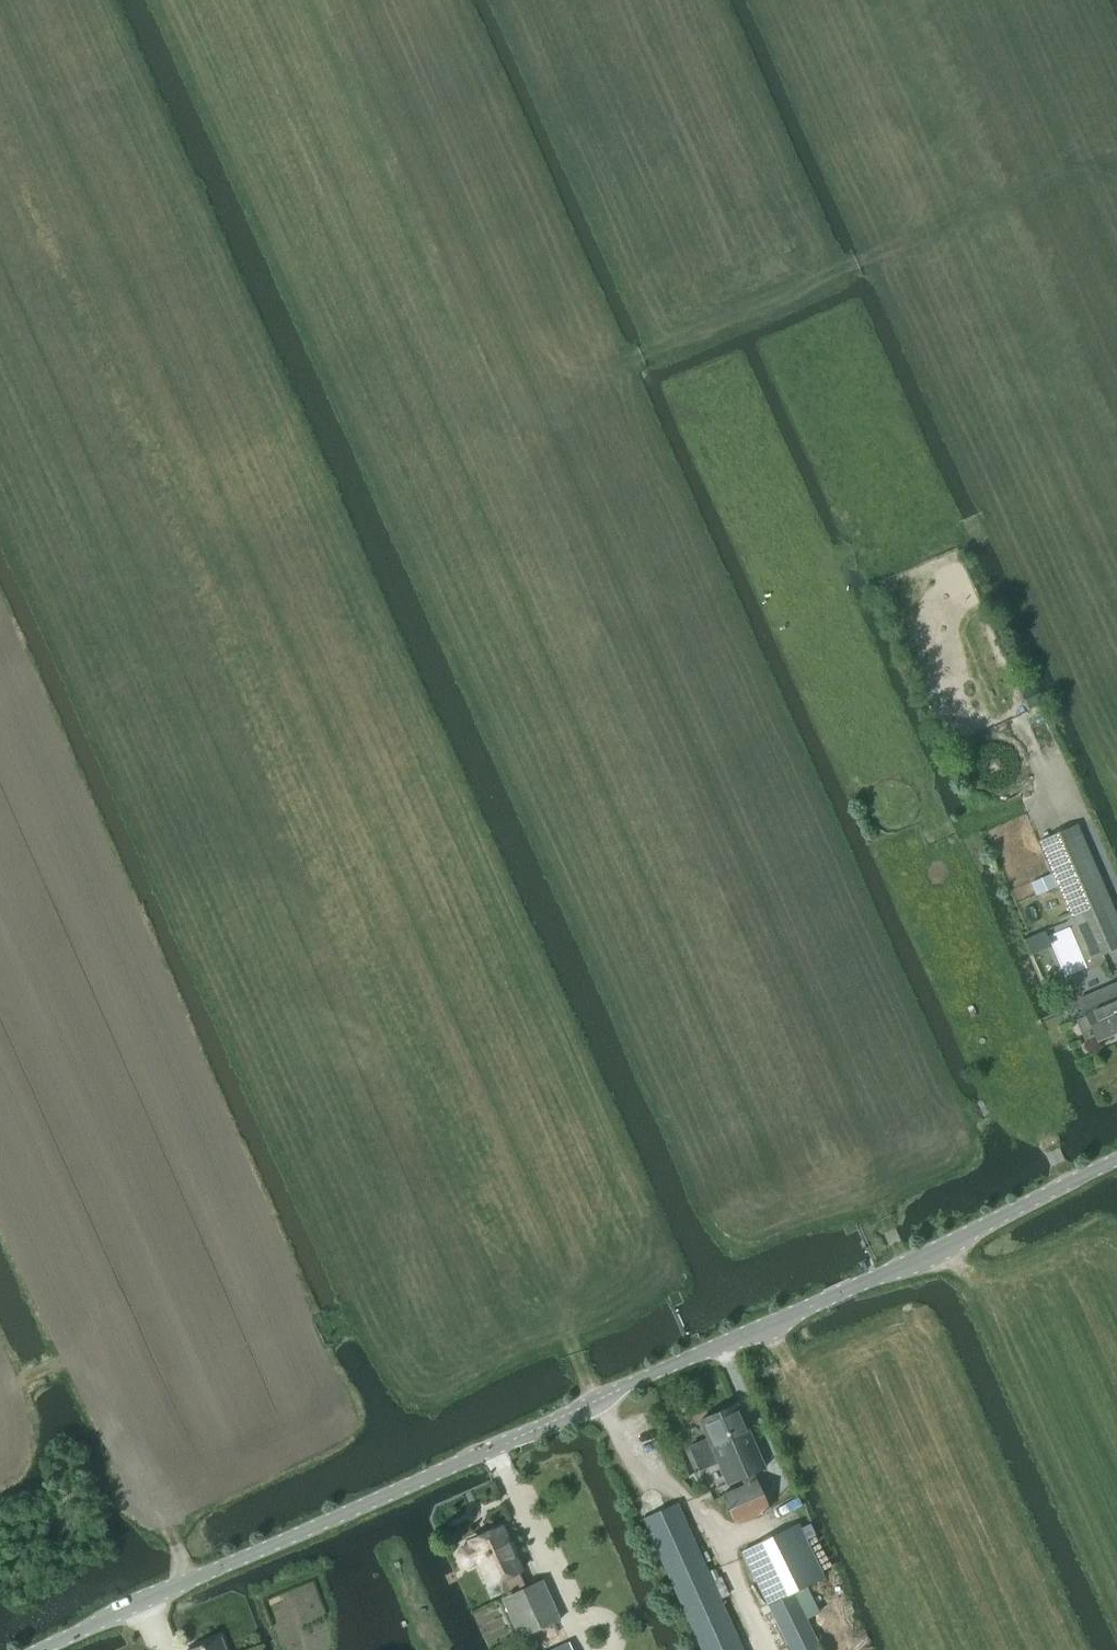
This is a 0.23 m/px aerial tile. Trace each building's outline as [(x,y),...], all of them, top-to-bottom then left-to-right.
[(1069,829),(1039,843),(1089,959),(1102,954),(1103,955),(1116,949),(1116,917),(1080,833),(1072,837),(1069,829)] [(1076,1022),(1084,1041),(1093,1037),(1096,1043),(1116,1034),(1116,995),(1113,997),(1108,987),(1078,1000),(1082,1010),(1085,1018),(1076,1022)] [(764,1468),(737,1406),(699,1422),(706,1439),(688,1447),(699,1471),(717,1463),(726,1485),(764,1468)] [(734,1523),(768,1509),(756,1482),(723,1497),(734,1523)] [(677,1505),(643,1520),(701,1649),(742,1649),(677,1505)] [(806,1621),(819,1615),(806,1586),(823,1578),(798,1525),(742,1552),(790,1649),(820,1649),(806,1621)] [(520,1571),(501,1529),(469,1543),(469,1544),(458,1549),(456,1555),(461,1567),(468,1570),(479,1565),(487,1585),(500,1580),(507,1597),(502,1599),(520,1639),(560,1621),(541,1580),(525,1588),(518,1572),(520,1571)] [(219,1640),(193,1649),(223,1649),(219,1640)]
